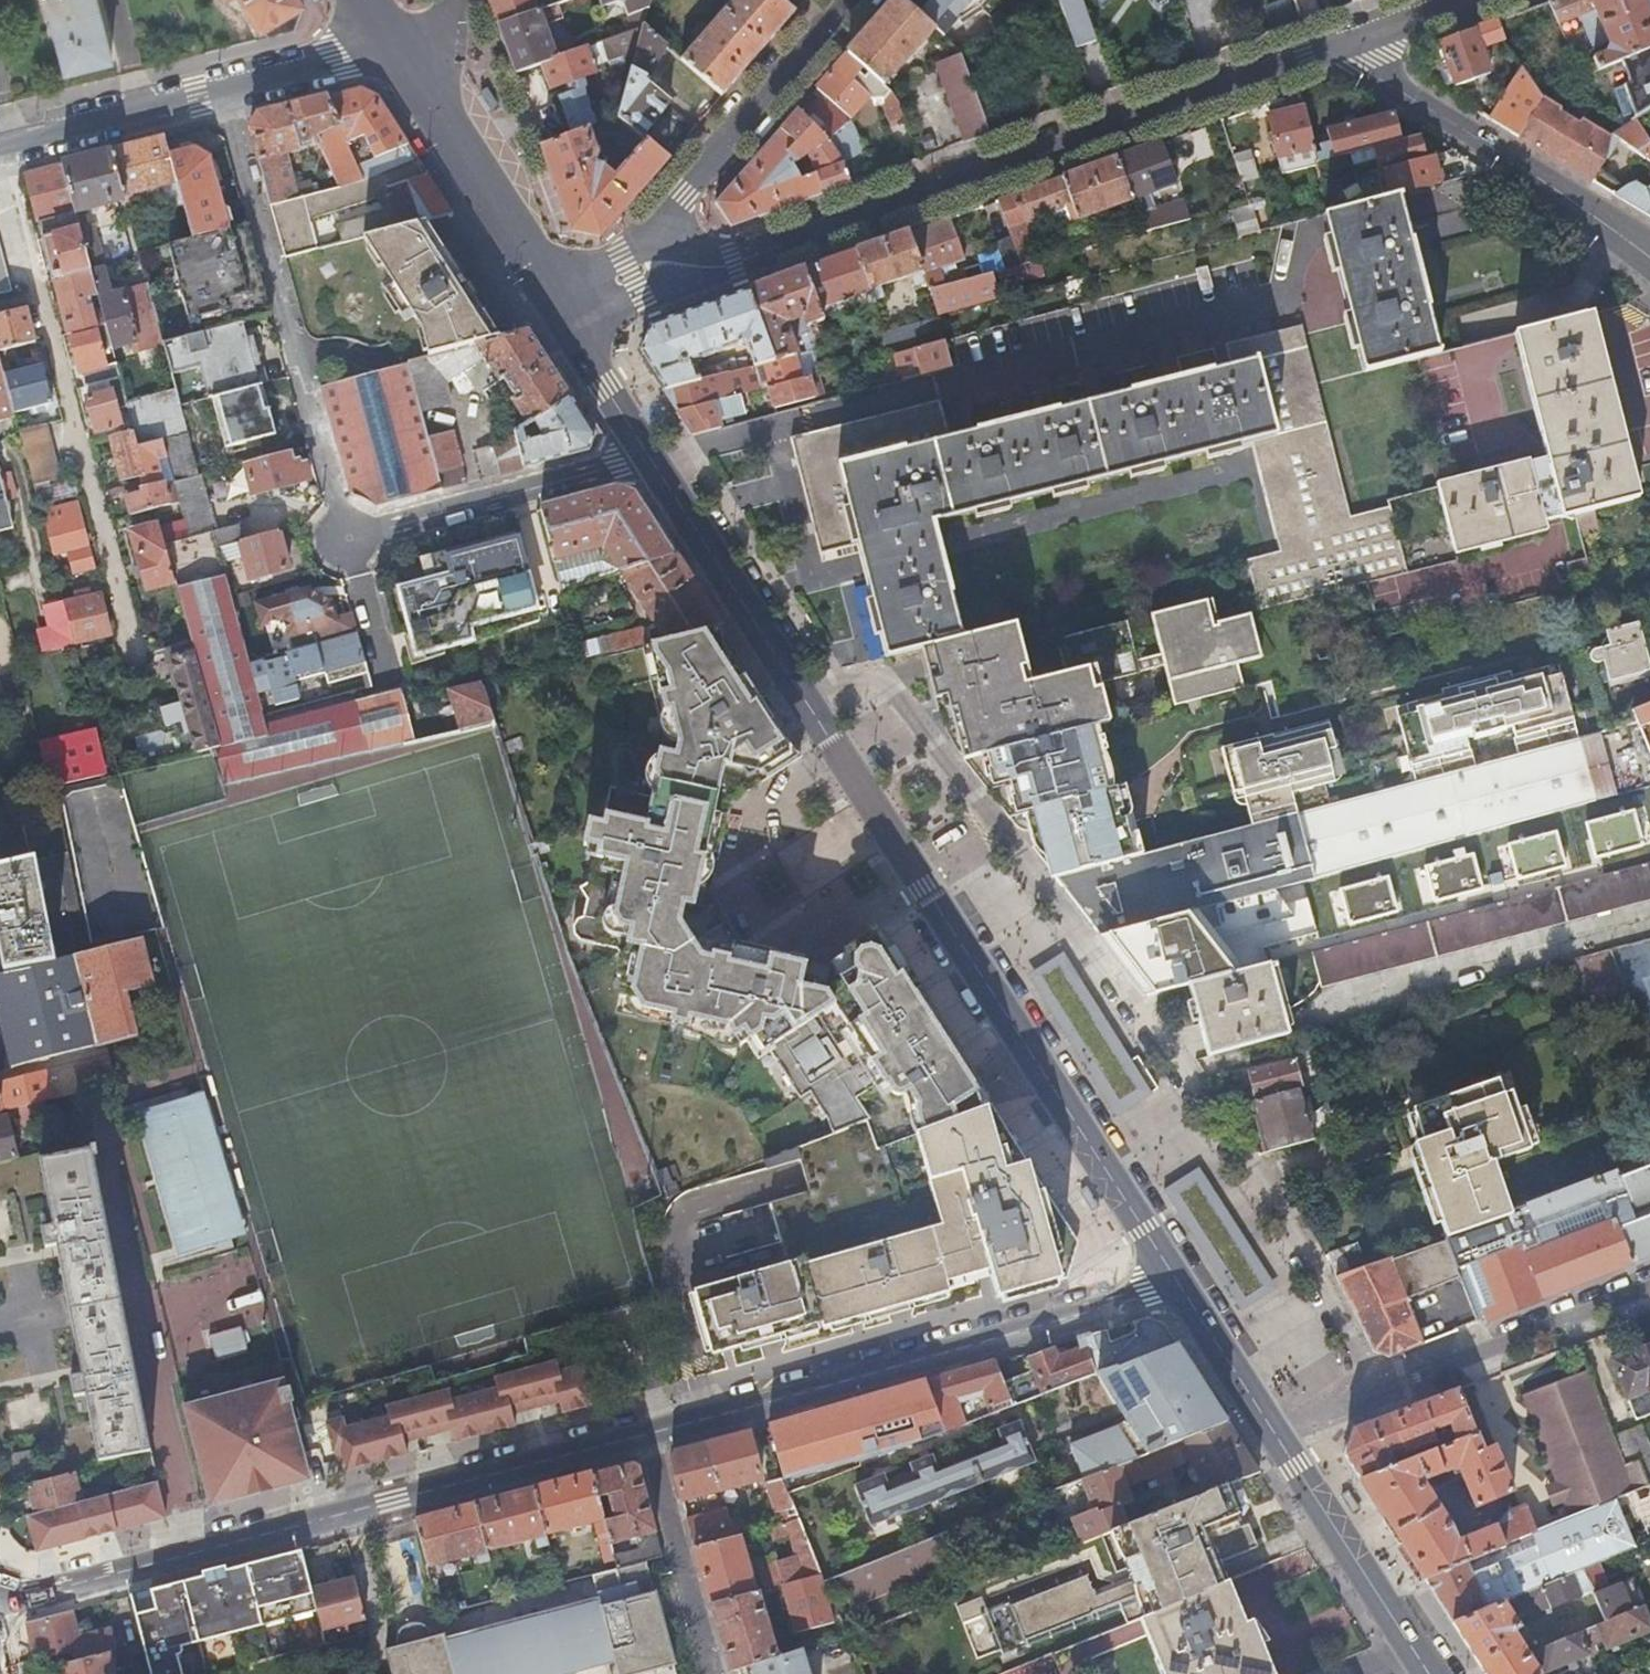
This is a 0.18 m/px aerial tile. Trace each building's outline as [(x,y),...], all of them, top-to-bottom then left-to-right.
[(65,72),(93,65),(110,61),(95,0),(47,0),(65,72)] [(261,28),(302,3),(300,0),(244,0),(261,28)] [(500,26),(557,5),(572,0),(491,0),(500,26)] [(603,8),(618,2),(624,5),(635,32),(643,29),(651,0),(600,0),(603,8)] [(796,14),(780,0),(736,0),(682,62),(723,97),(796,14)] [(918,17),(899,0),(896,0),(847,55),(885,89),(934,32),(918,17)] [(991,0),(933,0),(918,17),(934,32),(943,40),(957,24),(961,28),(991,0)] [(1076,51),(1097,44),(1081,0),(1058,0),(1076,51)] [(1100,8),(1112,0),(1095,0),(1100,8)] [(1548,1),(1571,58),(1589,50),(1595,53),(1597,57),(1592,59),(1594,66),(1588,68),(1590,74),(1620,62),(1649,49),(1649,13),(1645,0),(1551,0),(1548,1)] [(560,13),(557,5),(500,26),(517,74),(541,65),(558,59),(553,43),(558,41),(556,35),(550,37),(543,19),(560,13)] [(294,21),(300,35),(329,23),(323,8),(294,21)] [(1502,38),(1495,20),(1439,41),(1455,86),(1489,74),(1487,67),(1513,57),(1502,38)] [(635,60),(643,29),(635,32),(602,44),(612,69),(627,64),(627,63),(635,60)] [(620,117),(644,139),(670,105),(655,92),(652,96),(643,89),(666,48),(643,29),(635,60),(620,117)] [(595,51),(594,47),(558,59),(541,65),(550,91),(568,85),(571,94),(560,98),(573,136),(588,130),(595,127),(583,90),(586,88),(583,79),(597,74),(594,65),(595,64),(593,57),(591,58),(589,53),(595,51)] [(1620,62),(1632,97),(1626,100),(1633,120),(1649,109),(1649,49),(1620,62)] [(885,89),(847,55),(816,90),(825,98),(851,121),(870,99),(872,102),(879,100),(885,99),(890,94),(885,89)] [(966,143),(990,135),(960,55),(937,64),(966,143)] [(1083,62),(1093,80),(1107,73),(1097,55),(1083,62)] [(1521,69),(1513,57),(1487,67),(1489,74),(1511,86),(1521,69)] [(1511,86),(1489,121),(1518,138),(1541,100),(1521,69),(1511,86)] [(387,152),(407,143),(377,96),(361,89),(326,98),(339,127),(338,127),(357,168),(387,153),(387,152)] [(890,129),(905,123),(896,99),(890,94),(885,99),(879,100),(890,129)] [(249,128),(270,207),(298,200),(290,172),(304,164),(299,144),(310,139),(313,147),(320,144),(339,189),(363,182),(357,168),(338,127),(339,127),(326,98),(291,107),(256,116),(249,128)] [(807,119),(799,110),(716,204),(724,216),(731,228),(798,204),(823,195),(817,177),(816,177),(813,167),(816,159),(812,154),(852,123),(851,121),(825,98),(807,119)] [(1541,100),(1518,138),(1591,182),(1607,157),(1609,140),(1580,123),(1578,127),(1555,113),(1557,110),(1541,100)] [(1279,157),(1315,147),(1314,147),(1304,105),(1267,115),(1279,157)] [(1319,162),(1329,160),(1352,154),(1400,141),(1393,112),(1327,129),(1331,143),(1314,147),(1315,147),(1319,162)] [(601,235),(668,160),(644,139),(620,117),(610,121),(615,126),(612,129),(638,153),(616,178),(605,168),(596,168),(594,163),(597,162),(598,155),(588,130),(573,136),(543,148),(564,205),(573,230),(585,232),(601,235)] [(1649,146),(1632,120),(1623,127),(1610,135),(1649,160),(1649,145),(1649,146)] [(848,157),(865,151),(856,126),(852,123),(812,154),(816,159),(813,167),(816,177),(817,177),(823,195),(851,185),(842,161),(834,150),(839,144),(848,157)] [(1376,159),(1379,170),(1425,158),(1418,137),(1400,141),(1352,154),(1355,164),(1376,159)] [(185,207),(171,155),(171,153),(167,141),(167,138),(139,145),(112,152),(125,201),(123,201),(127,212),(167,202),(170,211),(185,207)] [(167,141),(171,153),(178,152),(174,139),(167,141)] [(1177,183),(1161,141),(1117,158),(1132,199),(1136,210),(1153,204),(1150,193),(1177,183)] [(387,153),(357,168),(363,182),(394,168),(394,169),(417,159),(407,143),(387,152),(387,153)] [(152,303),(163,342),(244,320),(271,313),(246,223),(231,228),(211,157),(196,148),(171,155),(185,207),(193,238),(138,253),(146,285),(152,303)] [(1239,153),(1244,181),(1262,178),(1256,150),(1239,153)] [(87,158),(61,165),(78,223),(84,221),(82,213),(123,201),(125,201),(112,152),(87,158)] [(1384,199),(1400,195),(1440,184),(1439,182),(1442,181),(1442,177),(1441,171),(1438,168),(1436,169),(1432,156),(1425,158),(1379,170),(1371,173),(1374,184),(1380,183),(1384,199)] [(1021,265),(1040,260),(1028,227),(1034,225),(1032,220),(1051,213),(1053,218),(1057,227),(1132,199),(1117,158),(998,200),(1008,229),(1011,237),(1021,265)] [(400,227),(425,220),(452,213),(417,159),(394,169),(394,168),(363,182),(339,189),(298,200),(270,207),(283,259),(316,250),(308,221),(384,197),(388,211),(395,210),(400,227)] [(1316,163),(1320,179),(1333,175),(1329,160),(1319,162),(1316,163)] [(92,272),(81,234),(78,223),(61,165),(26,174),(40,224),(57,219),(61,234),(44,239),(55,281),(92,272)] [(1614,195),(1649,217),(1649,188),(1646,190),(1636,182),(1614,195)] [(1354,321),(1367,370),(1418,357),(1440,351),(1437,337),(1403,208),(1400,195),(1384,199),(1326,215),(1330,227),(1354,321)] [(1138,214),(1145,232),(1191,220),(1186,200),(1138,214)] [(1239,238),(1260,233),(1252,205),(1231,211),(1239,238)] [(368,219),(373,234),(400,227),(395,210),(388,211),(368,217),(368,219)] [(1032,220),(1034,225),(1053,218),(1051,213),(1032,220)] [(1014,267),(1021,265),(1011,237),(997,243),(999,250),(978,257),(981,264),(957,272),(954,264),(965,260),(951,217),(910,232),(930,290),(991,273),(1014,267)] [(57,219),(40,224),(44,239),(61,234),(57,219)] [(344,242),(362,237),(373,234),(368,219),(340,226),(344,242)] [(422,329),(428,356),(499,336),(425,220),(400,227),(373,234),(362,237),(422,329)] [(108,329),(113,347),(137,341),(139,351),(158,345),(147,304),(152,303),(146,285),(115,293),(97,230),(81,234),(92,272),(99,296),(103,312),(107,324),(108,329)] [(872,291),(875,302),(885,298),(881,288),(912,277),(917,293),(930,290),(910,232),(857,251),(872,291)] [(13,291),(0,241),(0,295),(13,291)] [(857,251),(806,270),(821,310),(836,304),(838,310),(843,308),(841,303),(872,291),(857,251)] [(991,273),(930,290),(937,314),(998,298),(992,277),(1015,271),(1018,284),(1044,277),(1040,260),(1021,265),(1014,267),(991,273)] [(773,361),(778,359),(797,354),(789,330),(798,327),(800,331),(825,322),(821,310),(806,270),(748,291),(773,361)] [(95,327),(107,324),(103,312),(97,313),(99,319),(96,320),(92,307),(87,308),(85,300),(99,296),(92,272),(55,281),(69,333),(95,327)] [(756,365),(773,361),(748,291),(695,310),(651,326),(646,340),(641,354),(665,390),(739,370),(736,359),(701,371),(698,361),(744,344),(751,348),(756,365)] [(0,317),(0,351),(15,347),(36,342),(28,310),(0,317)] [(1587,324),(1584,314),(1513,332),(1515,343),(1545,457),(1528,461),(1527,459),(1450,479),(1436,483),(1449,532),(1452,545),(1544,522),(1543,520),(1560,515),(1561,520),(1633,501),(1629,486),(1587,324)] [(175,387),(180,406),(212,397),(261,384),(244,320),(163,342),(175,387)] [(107,324),(95,327),(96,332),(108,329),(107,324)] [(915,336),(911,324),(884,332),(887,344),(915,336)] [(863,626),(872,661),(923,648),(939,644),(965,638),(944,556),(941,545),(935,522),(1245,443),(1253,441),(1262,477),(1281,551),(1248,560),(1250,570),(1260,609),(1406,571),(1399,545),(1390,507),(1351,517),(1304,335),(1301,326),(1228,345),(1233,366),(1227,367),(951,438),(945,417),(940,398),(793,436),(822,551),(859,541),(866,567),(870,584),(856,587),(866,625),(863,626)] [(428,356),(408,362),(422,414),(450,407),(444,383),(484,357),(499,380),(497,381),(501,387),(507,384),(517,398),(512,401),(528,425),(534,421),(570,398),(559,380),(548,363),(534,341),(526,329),(515,332),(499,336),(428,356)] [(73,339),(86,386),(110,379),(96,332),(73,339)] [(822,335),(824,342),(831,339),(829,333),(822,335)] [(922,365),(924,374),(953,367),(946,341),(918,349),(922,365)] [(0,351),(0,354),(2,363),(17,359),(15,347),(0,351)] [(5,373),(15,413),(53,403),(39,351),(31,353),(33,360),(16,364),(18,369),(5,373)] [(0,420),(4,436),(20,432),(15,413),(5,373),(2,363),(0,354),(0,420)] [(760,390),(762,390),(758,375),(781,369),(778,359),(773,361),(756,365),(739,370),(665,390),(679,412),(729,398),(741,395),(744,395),(750,393),(760,390)] [(323,386),(352,497),(356,498),(366,502),(367,503),(371,505),(374,508),(443,490),(429,438),(422,414),(408,362),(323,386)] [(902,374),(904,380),(924,374),(922,365),(917,366),(918,370),(902,374)] [(123,425),(117,401),(127,398),(121,376),(110,379),(86,386),(98,431),(123,425)] [(810,377),(771,388),(776,409),(816,398),(810,377)] [(274,435),(261,384),(212,397),(225,448),(274,435)] [(175,481),(199,475),(180,406),(175,387),(127,400),(135,430),(139,444),(163,438),(169,457),(175,479),(175,481)] [(760,390),(750,393),(752,401),(762,398),(760,390)] [(750,393),(744,395),(741,395),(743,403),(752,401),(750,393)] [(743,403),(741,395),(729,398),(734,417),(746,413),(743,403)] [(477,452),(484,478),(589,450),(594,435),(570,398),(534,421),(528,425),(494,447),(477,452)] [(734,417),(729,398),(679,412),(694,435),(702,433),(723,428),(721,420),(734,417)] [(34,486),(47,482),(61,479),(47,425),(20,432),(34,486)] [(145,487),(165,482),(159,460),(169,457),(163,438),(139,444),(135,430),(113,436),(124,481),(142,476),(145,487)] [(429,438),(443,490),(466,483),(452,433),(429,438)] [(294,462),(291,449),(246,462),(255,495),(310,480),(305,459),(294,462)] [(165,482),(175,479),(169,457),(159,460),(165,482)] [(11,474),(1,476),(8,503),(18,500),(11,474)] [(241,542),(244,541),(240,524),(217,530),(202,474),(199,475),(175,481),(181,501),(191,536),(214,530),(219,548),(241,542)] [(15,530),(13,522),(10,519),(12,517),(9,508),(7,508),(8,503),(1,476),(0,475),(0,534),(15,530)] [(165,482),(145,487),(142,488),(144,494),(129,498),(133,515),(157,508),(181,501),(175,481),(175,479),(165,482)] [(34,486),(39,505),(52,501),(47,482),(34,486)] [(616,488),(540,509),(562,592),(622,572),(672,556),(632,494),(616,488)] [(68,552),(74,574),(95,568),(77,502),(55,508),(57,517),(46,520),(56,555),(68,552)] [(176,581),(166,543),(161,524),(134,532),(149,589),(176,581)] [(231,595),(219,548),(214,530),(191,536),(166,543),(176,581),(192,641),(206,693),(220,746),(268,736),(265,724),(257,693),(249,661),(247,656),(231,595)] [(289,568),(279,531),(244,541),(241,542),(250,578),(289,568)] [(430,554),(437,578),(400,587),(416,651),(460,640),(461,644),(480,639),(479,635),(538,620),(515,532),(430,554)] [(664,639),(716,626),(672,556),(622,572),(640,601),(646,598),(655,614),(650,617),(664,639)] [(19,655),(44,648),(24,567),(0,574),(0,581),(19,655)] [(270,650),(255,589),(231,595),(247,656),(270,650)] [(78,601),(91,598),(90,592),(76,596),(78,601)] [(64,605),(74,643),(110,633),(100,596),(91,598),(78,601),(64,605)] [(950,704),(965,761),(1102,725),(1113,722),(1104,682),(1169,665),(1178,705),(1196,700),(1245,687),(1239,664),(1265,656),(1255,616),(1223,624),(1217,601),(1156,615),(1166,655),(1141,661),(1131,622),(1062,639),(1070,673),(1034,682),(1021,629),(1020,624),(965,638),(939,644),(947,673),(930,677),(938,707),(950,704)] [(357,632),(352,613),(314,623),(319,642),(357,632)] [(1604,648),(1599,648),(1595,651),(1594,655),(1594,657),(1597,660),(1600,661),(1604,661),(1607,659),(1615,680),(1641,672),(1643,667),(1649,664),(1649,644),(1642,618),(1609,629),(1611,636),(1604,648)] [(763,699),(716,626),(664,639),(654,641),(625,648),(633,682),(656,677),(664,710),(669,708),(672,720),(668,739),(644,734),(641,746),(629,744),(619,750),(590,881),(581,887),(588,898),(585,913),(578,916),(574,923),(575,930),(580,936),(610,943),(616,951),(621,948),(627,957),(619,994),(635,997),(641,1007),(671,1014),(670,1020),(702,1027),(708,1037),(719,1029),(740,1044),(754,1035),(763,1048),(768,1045),(801,1096),(811,1089),(828,1117),(835,1133),(869,1119),(879,1148),(913,1135),(991,1104),(974,1077),(959,1054),(955,1057),(944,1040),(948,1038),(882,935),(838,963),(790,953),(788,959),(774,956),(775,949),(739,942),(708,893),(712,874),(706,872),(709,858),(715,859),(717,852),(712,851),(719,813),(725,814),(728,800),(760,780),(799,755),(771,711),(763,716),(755,704),(763,699)] [(625,648),(654,641),(649,626),(643,628),(643,626),(611,634),(612,640),(596,645),(599,654),(625,648)] [(1337,646),(1332,629),(1317,633),(1321,650),(1337,646)] [(357,632),(319,642),(300,647),(312,691),(369,675),(357,632)] [(206,693),(192,641),(169,648),(182,699),(206,693)] [(939,644),(923,648),(930,677),(947,673),(939,644)] [(264,657),(249,661),(257,693),(271,689),(276,705),(299,698),(288,656),(265,662),(264,657)] [(1537,670),(1540,680),(1559,675),(1556,665),(1537,670)] [(1409,784),(1576,739),(1559,675),(1540,680),(1537,670),(1503,679),(1504,682),(1494,685),(1492,678),(1471,684),(1473,691),(1472,700),(1463,702),(1456,695),(1445,699),(1444,697),(1409,705),(1411,715),(1392,720),(1409,784)] [(450,689),(460,730),(494,722),(482,680),(450,689)] [(1273,718),(1280,716),(1271,680),(1264,682),(1273,718)] [(1454,689),(1456,695),(1463,702),(1472,700),(1473,691),(1471,684),(1454,689)] [(416,740),(405,701),(401,688),(265,724),(268,736),(220,746),(213,748),(215,754),(223,784),(416,740)] [(220,746),(206,693),(182,699),(196,751),(213,748),(220,746)] [(771,711),(763,699),(755,704),(763,716),(771,711)] [(1632,710),(1638,723),(1639,727),(1649,723),(1649,703),(1632,710)] [(1253,803),(1258,825),(1298,814),(1327,806),(1321,784),(1330,781),(1323,752),(1333,748),(1326,721),(1218,748),(1226,778),(1236,775),(1245,805),(1253,803)] [(1649,753),(1649,723),(1639,727),(1649,753)] [(1102,725),(965,761),(1016,826),(1020,829),(1026,831),(1032,832),(1037,830),(1040,837),(1057,878),(1132,858),(1122,820),(1117,821),(1115,813),(1119,811),(1113,789),(1119,788),(1102,725)] [(107,774),(96,727),(37,741),(48,788),(107,774)] [(1315,879),(1619,795),(1603,732),(1576,739),(1409,784),(1336,804),(1327,806),(1298,814),(1315,879)] [(168,737),(159,739),(164,758),(173,756),(168,737)] [(164,758),(159,739),(146,742),(151,761),(164,758)] [(1323,752),(1330,781),(1335,780),(1337,779),(1338,777),(1339,776),(1339,775),(1339,772),(1333,748),(1323,752)] [(1242,806),(1245,805),(1236,775),(1226,778),(1231,799),(1232,800),(1233,802),(1234,803),(1236,805),(1237,806),(1239,806),(1241,806),(1242,806)] [(1321,784),(1327,806),(1336,804),(1330,782),(1330,781),(1321,784)] [(1122,787),(1119,788),(1113,789),(1119,811),(1115,813),(1117,821),(1122,820),(1132,858),(1141,856),(1130,815),(1122,787)] [(1191,806),(1187,790),(1179,793),(1183,808),(1191,806)] [(31,859),(15,793),(0,797),(0,866),(31,859)] [(1245,805),(1250,827),(1258,825),(1253,803),(1245,805)] [(1558,854),(1597,843),(1588,810),(1549,821),(1558,854)] [(1205,909),(1315,879),(1298,814),(1258,825),(1250,827),(1141,856),(1132,858),(1057,878),(1103,937),(1167,918),(1205,909)] [(56,958),(35,858),(31,859),(0,866),(0,948),(4,968),(56,958)] [(712,874),(715,859),(709,858),(706,872),(712,874)] [(1649,896),(1649,861),(1310,953),(1320,986),(1649,896)] [(975,898),(1015,953),(1042,934),(1002,879),(975,898)] [(1607,909),(1609,928),(1649,923),(1649,903),(1607,909)] [(1167,918),(1103,937),(1140,984),(1204,970),(1167,918)] [(73,954),(95,1046),(136,1035),(125,992),(155,985),(143,937),(73,954)] [(788,959),(790,953),(775,949),(774,956),(788,959)] [(1121,1068),(1133,1061),(1065,953),(1030,975),(1119,1116),(1154,1094),(1154,1093),(1141,1101),(1121,1068)] [(73,954),(56,958),(0,972),(0,1025),(1,1030),(0,1030),(0,1070),(95,1046),(73,954)] [(1206,1055),(1288,1034),(1286,1029),(1270,971),(1276,969),(1275,965),(1269,967),(1268,964),(1220,977),(1187,986),(1205,1050),(1206,1055)] [(955,1057),(959,1054),(948,1038),(944,1040),(955,1057)] [(1140,1056),(1133,1061),(1121,1068),(1141,1101),(1154,1093),(1160,1089),(1140,1056)] [(1303,1087),(1295,1057),(1249,1070),(1257,1099),(1300,1087),(1303,1087)] [(79,1091),(72,1064),(0,1082),(0,1110),(79,1091)] [(80,1077),(83,1089),(102,1084),(99,1073),(80,1077)] [(1513,1215),(1511,1210),(1495,1164),(1532,1150),(1511,1093),(1503,1095),(1497,1081),(1412,1110),(1422,1141),(1417,1143),(1422,1157),(1417,1159),(1446,1239),(1513,1215)] [(128,1108),(172,1254),(224,1238),(246,1231),(202,1086),(128,1108)] [(1268,1151),(1314,1138),(1309,1119),(1314,1118),(1311,1108),(1306,1109),(1300,1087),(1257,1099),(1253,1100),(1268,1151)] [(991,1104),(913,1135),(939,1226),(789,1265),(695,1290),(715,1353),(822,1322),(824,1328),(952,1292),(950,1282),(990,1270),(998,1297),(1069,1279),(1078,1240),(991,1104)] [(18,1157),(6,1115),(0,1117),(0,1162),(18,1157)] [(772,1203),(789,1265),(939,1226),(913,1135),(879,1148),(869,1119),(835,1133),(770,1158),(771,1160),(767,1162),(769,1169),(801,1160),(805,1173),(811,1193),(772,1203)] [(150,1450),(92,1158),(97,1156),(95,1146),(90,1147),(91,1149),(39,1160),(49,1211),(38,1213),(41,1229),(40,1229),(44,1249),(56,1246),(81,1375),(70,1377),(73,1397),(74,1396),(77,1412),(88,1410),(98,1462),(133,1455),(150,1450)] [(1511,1210),(1513,1215),(1446,1239),(1460,1274),(1478,1323),(1649,1257),(1649,1156),(1511,1210)] [(1201,1168),(1179,1182),(1194,1206),(1181,1214),(1244,1310),(1279,1288),(1201,1168)] [(1194,1206),(1179,1182),(1166,1190),(1181,1214),(1194,1206)] [(11,1235),(10,1201),(0,1201),(0,1235),(11,1235)] [(1338,1278),(1338,1279),(1374,1351),(1390,1358),(1424,1345),(1405,1294),(1460,1274),(1446,1239),(1367,1268),(1338,1278)] [(1329,1255),(1338,1278),(1367,1268),(1359,1245),(1329,1255)] [(1104,1371),(1177,1343),(1165,1323),(1149,1318),(1133,1323),(1136,1330),(1133,1331),(1134,1334),(1110,1341),(1107,1330),(1094,1334),(1104,1371)] [(1011,1398),(1013,1405),(1095,1374),(1092,1365),(1098,1363),(1100,1372),(1104,1371),(1094,1334),(1078,1338),(1081,1351),(1073,1354),(1064,1357),(1064,1356),(1062,1348),(1053,1351),(1053,1350),(1032,1358),(1035,1370),(1005,1381),(1011,1398)] [(1635,1345),(1633,1351),(1610,1360),(1632,1416),(1649,1408),(1649,1395),(1647,1388),(1649,1387),(1649,1342),(1648,1340),(1635,1345)] [(1084,1478),(1227,1421),(1177,1343),(1104,1371),(1100,1372),(1098,1373),(1127,1419),(1117,1426),(1071,1444),(1084,1478)] [(1071,1346),(1062,1348),(1064,1356),(1064,1357),(1073,1354),(1071,1346)] [(562,1412),(593,1404),(583,1365),(561,1371),(558,1361),(495,1377),(497,1388),(452,1400),(449,1390),(386,1406),(389,1416),(344,1428),(342,1418),(326,1422),(334,1452),(341,1450),(343,1457),(346,1469),(407,1453),(404,1441),(402,1434),(409,1433),(410,1440),(444,1431),(442,1424),(449,1422),(451,1429),(454,1441),(516,1424),(513,1413),(511,1406),(517,1404),(519,1411),(553,1402),(551,1396),(557,1394),(559,1401),(562,1412)] [(941,1420),(945,1431),(991,1413),(988,1406),(1011,1398),(1005,1381),(997,1362),(927,1382),(941,1420)] [(1522,1399),(1556,1485),(1544,1490),(1551,1507),(1563,1503),(1569,1519),(1649,1485),(1638,1460),(1625,1465),(1587,1372),(1522,1399)] [(282,1379),(262,1384),(264,1392),(284,1387),(282,1379)] [(900,1448),(920,1441),(917,1427),(941,1420),(927,1382),(769,1425),(787,1486),(794,1484),(792,1477),(900,1448)] [(205,1407),(185,1412),(193,1443),(197,1442),(202,1459),(198,1460),(207,1496),(227,1491),(229,1499),(288,1484),(286,1476),(306,1471),(301,1452),(288,1401),(292,1400),(288,1386),(284,1387),(264,1392),(262,1384),(203,1399),(205,1407)] [(1347,1454),(1362,1479),(1401,1463),(1397,1451),(1403,1448),(1405,1453),(1436,1441),(1433,1432),(1451,1424),(1457,1442),(1476,1434),(1458,1388),(1356,1428),(1351,1441),(1347,1454)] [(553,1402),(559,1401),(557,1394),(551,1396),(553,1402)] [(203,1399),(183,1405),(185,1412),(205,1407),(203,1399)] [(511,1406),(513,1413),(519,1411),(517,1404),(511,1406)] [(884,1474),(856,1485),(872,1525),(1035,1458),(1019,1419),(998,1427),(1004,1443),(938,1470),(932,1454),(911,1463),(913,1470),(917,1478),(890,1489),(887,1481),(884,1474)] [(1192,1499),(1227,1484),(1233,1481),(1237,1480),(1259,1471),(1245,1449),(1227,1421),(1084,1478),(1082,1478),(1097,1514),(1130,1501),(1122,1481),(1190,1457),(1194,1468),(1188,1470),(1192,1483),(1170,1492),(1172,1498),(1167,1500),(1170,1508),(1192,1499)] [(444,1431),(451,1429),(449,1422),(442,1424),(444,1431)] [(750,1430),(709,1441),(722,1487),(763,1476),(750,1430)] [(402,1434),(404,1441),(410,1440),(409,1433),(402,1434)] [(1410,1553),(1426,1578),(1535,1533),(1525,1506),(1520,1508),(1509,1513),(1497,1527),(1457,1544),(1450,1527),(1420,1480),(1450,1468),(1453,1474),(1460,1471),(1460,1472),(1476,1508),(1514,1492),(1495,1445),(1484,1449),(1477,1434),(1476,1434),(1457,1442),(1401,1463),(1362,1479),(1378,1503),(1394,1528),(1410,1553)] [(709,1441),(677,1450),(671,1457),(683,1498),(722,1487),(709,1441)] [(9,1479),(33,1474),(29,1450),(4,1455),(9,1479)] [(158,1480),(150,1450),(133,1455),(141,1485),(155,1481),(158,1480)] [(341,1450),(334,1452),(335,1459),(343,1457),(341,1450)] [(648,1559),(664,1554),(640,1466),(633,1462),(593,1472),(600,1496),(609,1494),(615,1517),(606,1520),(608,1528),(613,1544),(637,1537),(640,1548),(637,1549),(637,1550),(616,1556),(619,1566),(648,1559)] [(887,1481),(890,1489),(917,1478),(913,1470),(887,1481)] [(73,1471),(28,1482),(35,1512),(80,1500),(73,1471)] [(286,1476),(288,1484),(308,1479),(306,1471),(286,1476)] [(600,1496),(593,1472),(535,1488),(547,1532),(562,1528),(563,1531),(587,1524),(586,1521),(593,1519),(597,1531),(608,1528),(606,1520),(600,1496)] [(768,1479),(779,1522),(799,1516),(787,1486),(782,1475),(768,1479)] [(164,1516),(155,1481),(141,1485),(80,1500),(35,1512),(27,1514),(36,1550),(164,1516)] [(1219,1575),(1214,1565),(1205,1543),(1199,1529),(1235,1513),(1239,1512),(1233,1497),(1227,1484),(1192,1499),(1170,1508),(1137,1522),(1150,1551),(1144,1554),(1150,1569),(1115,1584),(1115,1581),(1112,1582),(1107,1569),(1109,1568),(1108,1566),(1102,1569),(1100,1563),(1098,1564),(1098,1565),(1077,1574),(1076,1572),(1074,1573),(1075,1575),(1053,1584),(1052,1582),(1050,1583),(1051,1585),(1030,1594),(1030,1592),(1027,1593),(1028,1595),(1006,1604),(1001,1592),(977,1602),(983,1618),(1002,1610),(1017,1647),(1022,1645),(1024,1650),(1026,1650),(1025,1648),(1046,1639),(1047,1641),(1049,1640),(1048,1638),(1093,1619),(1094,1621),(1096,1620),(1095,1618),(1117,1609),(1117,1611),(1120,1610),(1119,1608),(1141,1599),(1148,1614),(1222,1583),(1219,1575)] [(1649,1485),(1569,1519),(1535,1533),(1426,1578),(1440,1600),(1453,1621),(1504,1600),(1504,1601),(1520,1595),(1584,1569),(1616,1556),(1617,1552),(1649,1539),(1649,1485)] [(540,1547),(551,1544),(547,1532),(535,1488),(477,1504),(489,1548),(505,1543),(506,1547),(531,1540),(530,1537),(536,1535),(540,1547)] [(207,1496),(209,1504),(229,1499),(227,1491),(207,1496)] [(481,1563),(492,1560),(489,1548),(477,1504),(416,1520),(427,1564),(446,1559),(447,1562),(472,1555),(471,1552),(477,1550),(481,1563)] [(688,1517),(696,1546),(735,1535),(727,1506),(688,1517)] [(1205,1543),(1241,1527),(1238,1520),(1235,1513),(1199,1529),(1205,1543)] [(779,1522),(769,1525),(775,1538),(792,1533),(795,1542),(798,1541),(812,1577),(822,1574),(799,1516),(779,1522)] [(1205,1543),(1214,1565),(1254,1548),(1249,1537),(1244,1526),(1241,1527),(1205,1543)] [(957,1562),(945,1532),(824,1580),(826,1589),(838,1585),(847,1607),(957,1562)] [(696,1546),(712,1602),(756,1591),(740,1533),(735,1535),(696,1546)] [(236,1567),(252,1628),(318,1610),(312,1589),(301,1550),(236,1567)] [(762,1560),(768,1588),(784,1584),(805,1577),(799,1558),(780,1564),(778,1556),(762,1560)] [(607,1662),(610,1673),(678,1673),(648,1559),(619,1566),(594,1573),(600,1598),(591,1600),(607,1662)] [(172,1584),(188,1645),(252,1628),(236,1567),(172,1584)] [(1593,1591),(1584,1569),(1520,1595),(1527,1612),(1554,1607),(1593,1591)] [(812,1577),(784,1584),(798,1631),(834,1622),(826,1589),(824,1580),(822,1574),(812,1577)] [(355,1578),(312,1589),(318,1610),(323,1629),(342,1624),(344,1632),(349,1631),(347,1623),(365,1618),(355,1578)] [(1630,1610),(1641,1606),(1630,1579),(1619,1584),(1630,1610)] [(1265,1652),(1253,1621),(1246,1624),(1233,1593),(1228,1581),(1222,1583),(1148,1614),(1153,1627),(1165,1656),(1158,1659),(1165,1673),(1275,1673),(1265,1652)] [(188,1645),(172,1584),(151,1590),(153,1598),(132,1604),(151,1673),(182,1673),(175,1648),(188,1645)] [(1589,1628),(1595,1644),(1604,1640),(1608,1647),(1649,1629),(1649,1626),(1641,1606),(1630,1610),(1619,1584),(1594,1595),(1605,1621),(1589,1628)] [(130,1595),(132,1604),(153,1598),(151,1590),(130,1595)] [(712,1602),(732,1670),(747,1665),(778,1656),(759,1590),(756,1591),(712,1602)] [(454,1673),(559,1673),(607,1662),(591,1600),(551,1611),(551,1610),(507,1621),(507,1622),(445,1638),(454,1673)] [(1487,1673),(1540,1673),(1513,1630),(1520,1626),(1504,1601),(1504,1600),(1453,1621),(1479,1661),(1487,1673)] [(76,1662),(109,1653),(120,1650),(114,1627),(80,1636),(73,1610),(26,1623),(34,1661),(72,1651),(76,1662)] [(1148,1614),(1141,1617),(1146,1630),(1158,1659),(1165,1656),(1153,1627),(1148,1614)] [(1589,1628),(1580,1631),(1587,1647),(1595,1644),(1589,1628)] [(1547,1672),(1598,1651),(1595,1644),(1587,1647),(1580,1631),(1537,1649),(1547,1672)] [(445,1638),(443,1632),(420,1638),(400,1643),(384,1647),(391,1673),(454,1673),(445,1638)] [(750,1673),(811,1673),(803,1647),(778,1656),(747,1665),(750,1673)] [(109,1653),(76,1662),(58,1666),(60,1673),(114,1673),(109,1653)] [(857,1657),(863,1668),(872,1664),(867,1653),(857,1657)]
